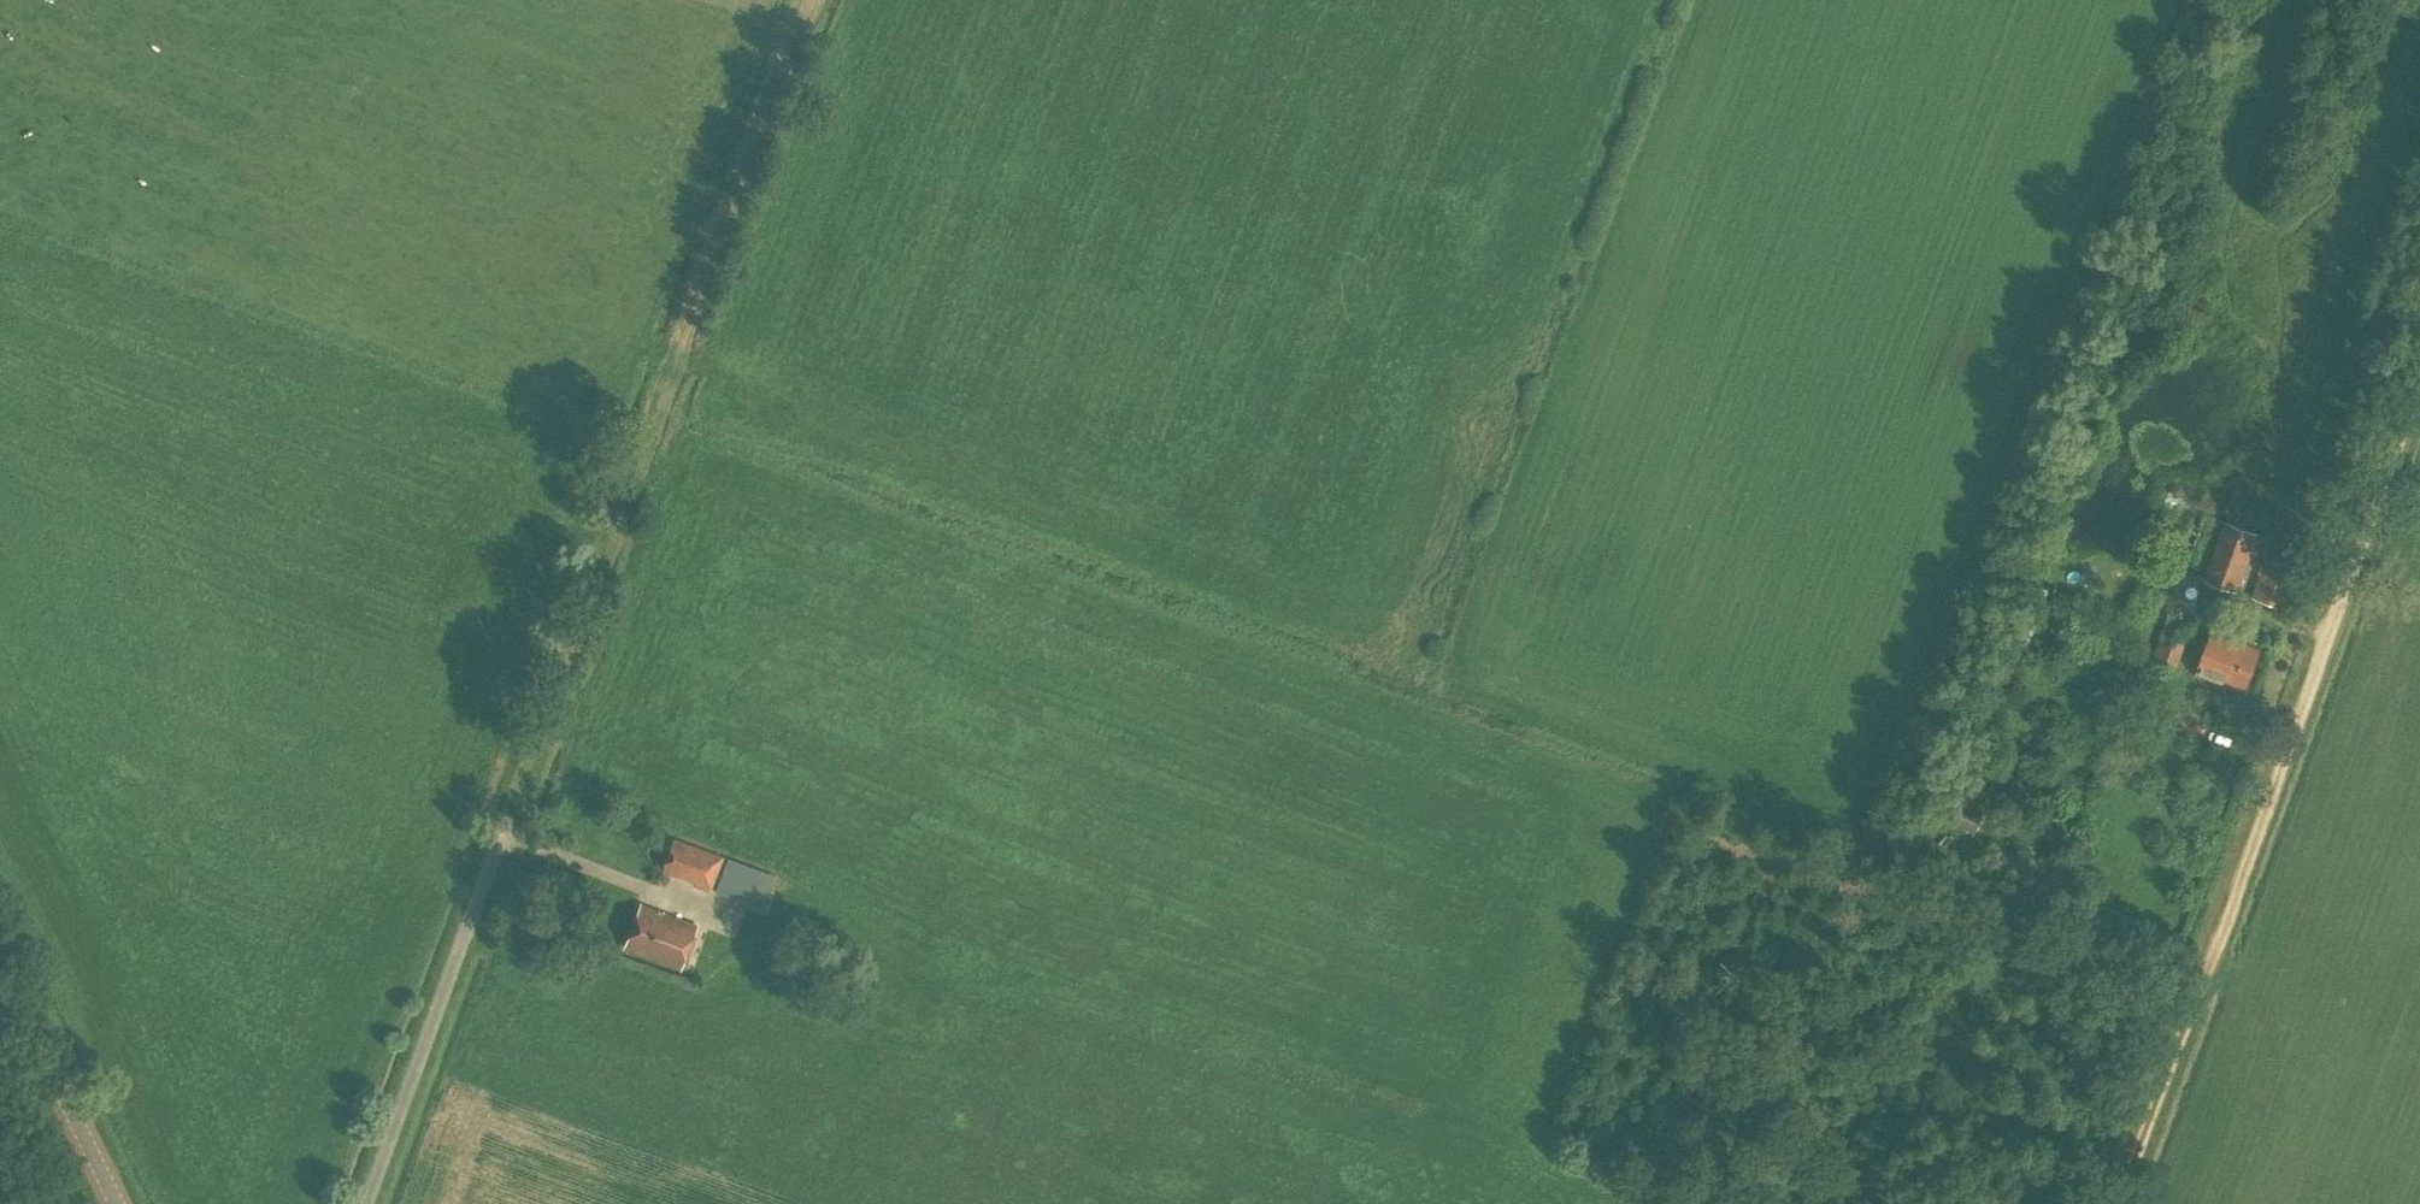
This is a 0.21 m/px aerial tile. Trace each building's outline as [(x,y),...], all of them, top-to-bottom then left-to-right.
[(2239,592),(2260,532),(2226,521),(2204,580),(2239,592)] [(2276,604),(2297,548),(2274,540),(2254,596),(2276,604)] [(2177,667),(2201,603),(2176,594),(2153,658),(2177,667)] [(2245,691),(2260,651),(2239,643),(2240,639),(2214,629),(2197,673),(2245,691)] [(710,888),(723,857),(673,838),(661,870),(710,888)] [(776,875),(727,856),(714,890),(764,909),(776,875)] [(681,968),(697,925),(640,904),(624,947),(681,968)]
